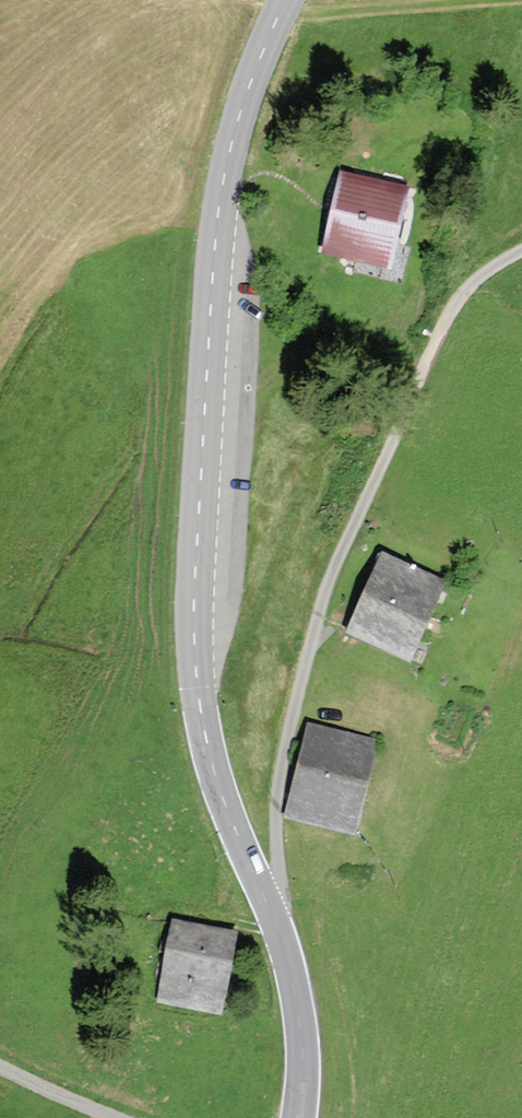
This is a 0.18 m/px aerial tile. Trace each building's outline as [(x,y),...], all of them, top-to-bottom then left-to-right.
[(410,180),(343,167),(326,251),(393,265),(410,180)] [(445,577),(381,552),(350,632),(414,656),(445,577)] [(378,740),(306,723),(283,819),(355,836),(378,740)] [(237,925),(174,915),(162,994),(225,1003),(237,925)]
